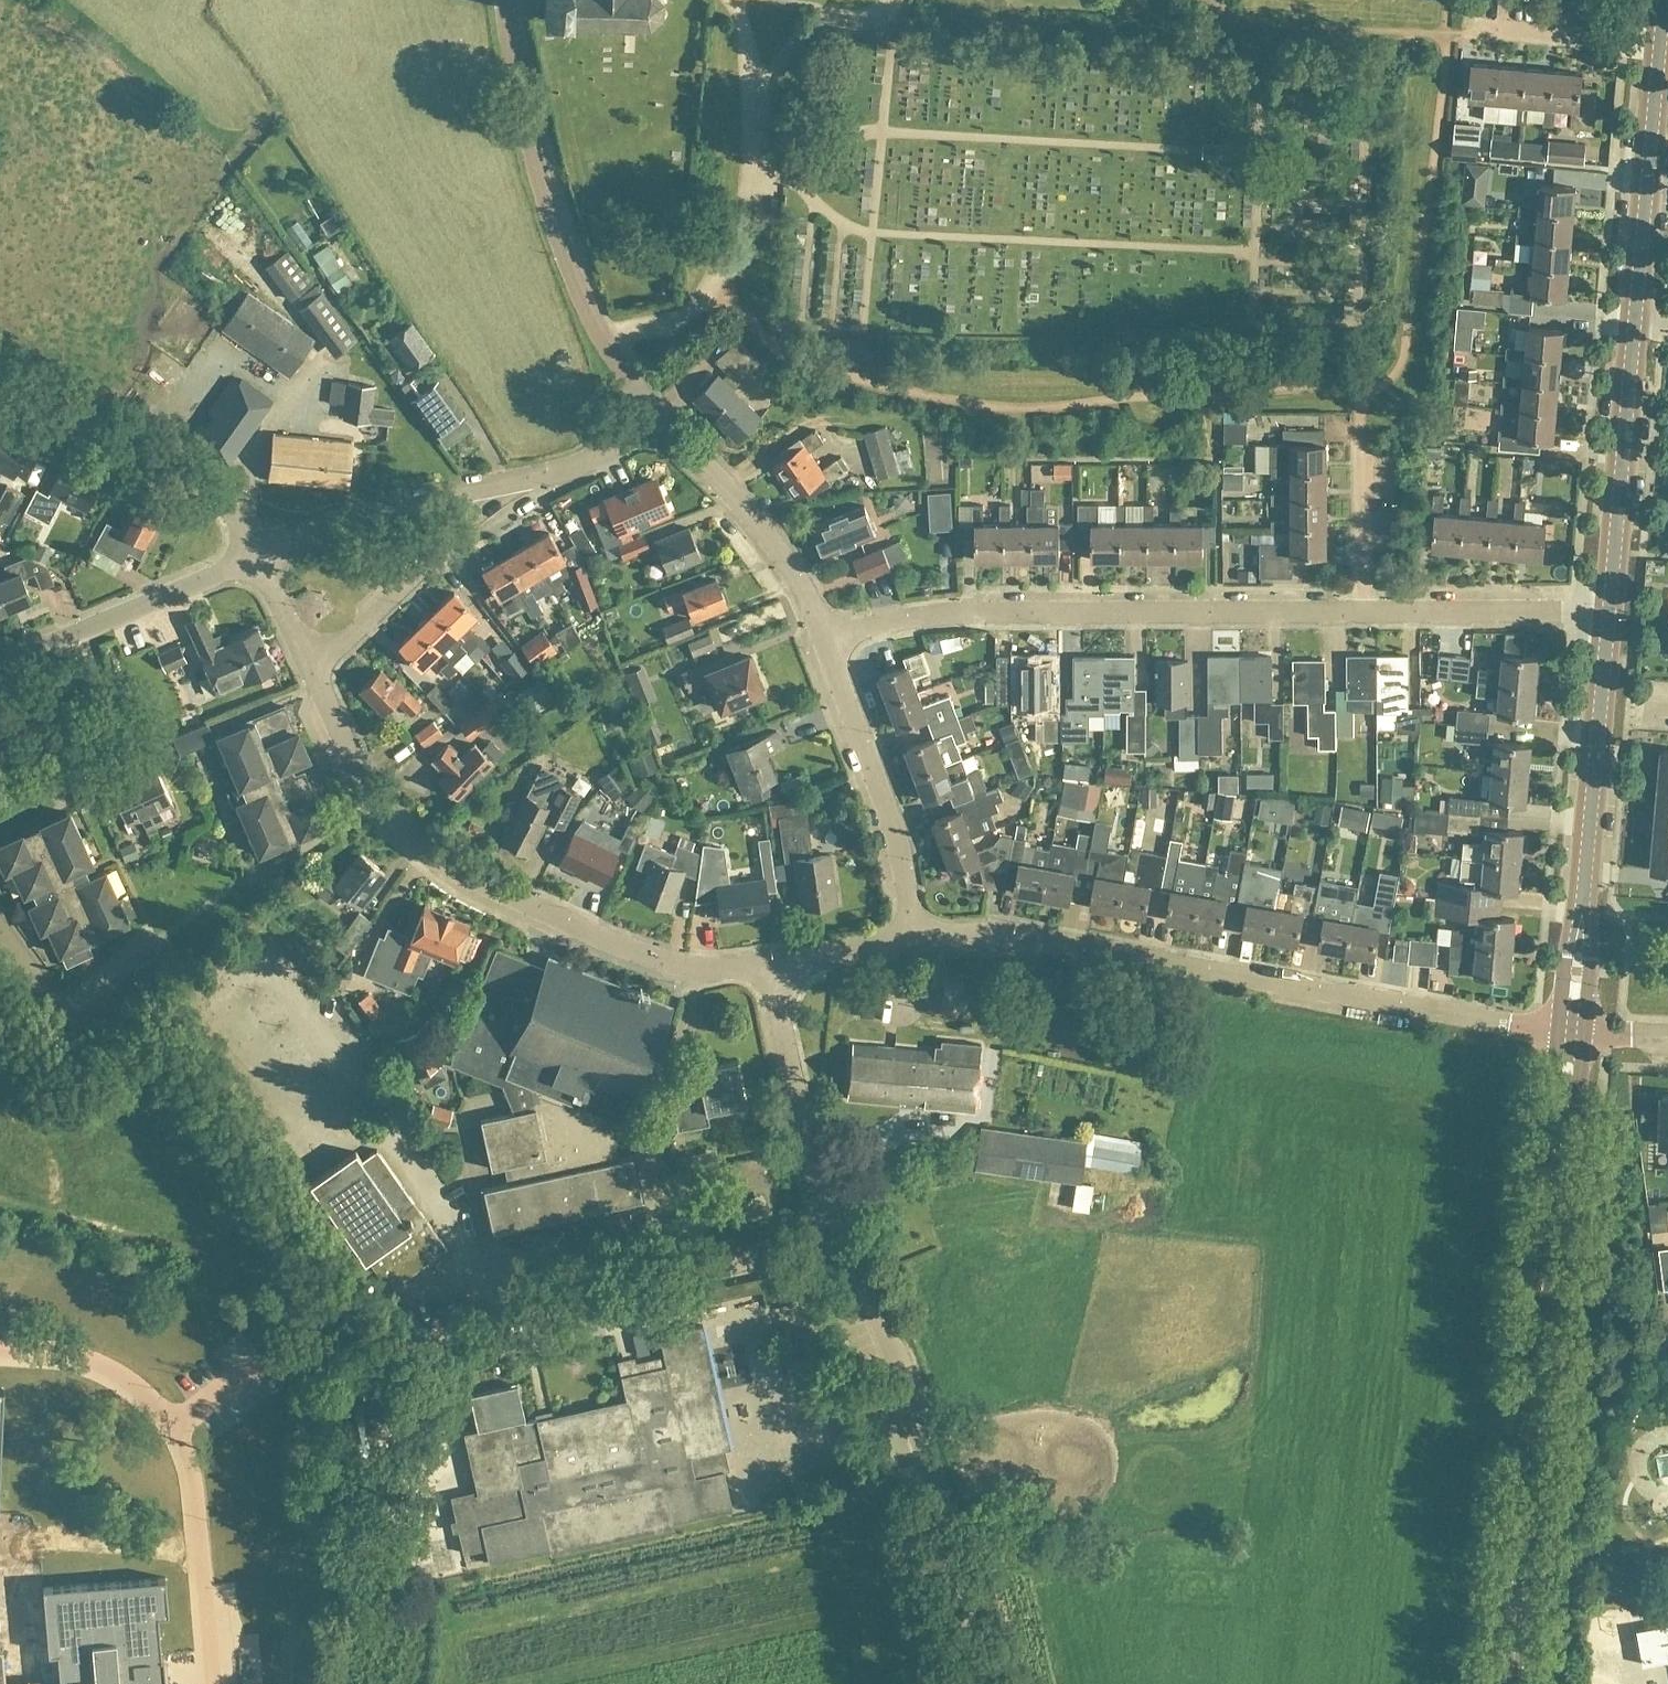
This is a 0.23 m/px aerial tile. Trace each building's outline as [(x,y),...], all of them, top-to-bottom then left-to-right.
[(542,21),(568,23),(568,26),(647,29),(659,19),(659,5),(654,0),(542,0),(542,21)] [(1470,66),(1467,101),(1484,102),(1483,122),(1498,123),(1498,122),(1499,104),(1495,103),(1498,68),(1470,66)] [(1527,106),(1522,106),(1526,70),(1498,68),(1495,103),(1499,104),(1516,105),(1515,125),(1525,126),(1527,106)] [(1522,106),(1527,106),(1544,108),(1542,127),(1552,128),(1554,109),(1550,108),(1553,73),(1526,70),(1522,106)] [(1571,110),(1569,130),(1593,132),(1597,90),(1580,88),(1581,75),(1553,73),(1550,108),(1554,109),(1571,110)] [(1489,157),(1518,160),(1520,142),(1490,139),(1489,157)] [(1479,146),(1454,143),(1452,159),(1477,162),(1479,146)] [(1548,145),(1546,162),(1583,166),(1584,148),(1548,145)] [(1203,146),(1202,159),(1226,161),(1227,148),(1203,146)] [(1483,207),(1485,187),(1487,167),(1465,165),(1463,185),(1461,205),(1483,207)] [(1537,218),(1538,214),(1573,217),(1576,190),(1540,186),(1538,208),(1519,206),(1518,217),(1537,218)] [(1571,245),(1573,217),(1538,214),(1537,218),(1536,236),(1516,234),(1515,244),(1535,246),(1535,242),(1571,245)] [(1535,242),(1535,246),(1533,263),(1514,261),(1513,271),(1532,273),(1533,269),(1568,272),(1571,245),(1535,242)] [(353,288),(327,247),(313,256),(339,297),(353,288)] [(288,252),(265,268),(289,302),(312,285),(288,252)] [(1472,265),(1470,287),(1490,289),(1492,267),(1472,265)] [(1566,300),(1568,272),(1533,269),(1532,273),(1531,290),(1511,288),(1511,298),(1531,300),(1531,297),(1566,300)] [(333,356),(357,342),(325,289),(302,302),(333,356)] [(1501,306),(1502,292),(1472,289),(1471,303),(1501,306)] [(288,379),(315,341),(247,293),(220,331),(288,379)] [(1457,310),(1453,351),(1462,352),(1470,353),(1472,329),(1474,312),(1457,310)] [(420,364),(431,356),(416,336),(409,327),(398,335),(388,342),(402,362),(410,372),(420,364)] [(1525,357),(1560,360),(1563,332),(1527,329),(1525,351),(1506,349),(1505,360),(1524,361),(1525,357)] [(738,442),(761,420),(730,390),(758,362),(737,342),(716,364),(727,375),(721,381),(718,377),(696,400),(738,442)] [(1558,388),(1560,360),(1525,357),(1524,361),(1523,378),(1504,377),(1503,387),(1522,389),(1522,384),(1558,388)] [(199,425),(190,438),(227,465),(271,402),(240,381),(237,385),(231,381),(208,413),(215,418),(206,430),(199,425)] [(468,430),(460,419),(461,418),(435,384),(425,391),(418,382),(414,381),(403,389),(412,401),(410,402),(435,437),(436,436),(445,447),(468,430)] [(391,427),(393,411),(372,408),(375,387),(346,383),(346,384),(330,382),(327,405),(343,408),(341,421),(391,427)] [(1520,412),(1555,415),(1558,388),(1522,384),(1522,389),(1520,406),(1501,404),(1500,414),(1519,416),(1520,412)] [(1553,443),(1555,415),(1520,412),(1519,416),(1518,433),(1499,431),(1498,441),(1500,442),(1518,443),(1518,440),(1553,443)] [(1247,427),(1224,426),(1224,445),(1247,446),(1247,427)] [(1,472),(11,478),(27,447),(8,437),(10,433),(0,428),(0,474),(1,472)] [(886,428),(863,435),(870,459),(893,452),(886,428)] [(774,467),(785,483),(815,462),(809,453),(823,443),(815,431),(800,441),(780,455),(784,460),(774,467)] [(1291,474),(1326,474),(1326,446),(1316,446),(1316,432),(1285,432),(1285,447),(1271,447),(1271,478),(1291,478),(1291,474)] [(344,490),(349,445),(274,437),(269,483),(344,490)] [(1518,443),(1500,442),(1500,450),(1517,452),(1518,443)] [(893,452),(870,459),(877,480),(913,470),(906,449),(893,452)] [(815,462),(785,483),(796,499),(806,492),(809,497),(830,483),(844,473),(844,472),(848,469),(841,458),(836,461),(821,471),(815,462)] [(84,511),(98,483),(62,465),(46,497),(35,492),(25,513),(47,524),(60,498),(84,511)] [(1291,499),(1326,499),(1326,474),(1291,474),(1291,478),(1291,495),(1271,495),(1271,506),(1291,506),(1291,499)] [(1223,492),(1244,492),(1244,476),(1223,476),(1223,492)] [(605,548),(621,542),(619,537),(671,515),(657,483),(652,481),(603,501),(604,503),(589,510),(605,548)] [(23,495),(6,486),(0,497),(0,522),(7,525),(23,495)] [(1043,507),(1044,507),(1044,491),(1030,491),(1031,506),(1027,507),(1027,526),(1027,527),(1031,527),(1031,561),(1059,561),(1059,550),(1073,550),(1073,525),(1073,526),(1059,526),(1043,526),(1043,507)] [(929,513),(951,511),(950,494),(928,495),(929,513)] [(1463,518),(1459,517),(1442,516),(1444,496),(1433,495),(1432,516),(1435,516),(1432,550),(1460,553),(1463,518)] [(1490,520),(1486,520),(1469,518),(1471,499),(1461,498),(1459,517),(1463,518),(1460,553),(1487,556),(1490,520)] [(1291,529),(1326,529),(1326,499),(1291,499),(1291,506),(1291,523),(1271,523),(1271,533),(1291,533),(1291,529)] [(139,560),(164,514),(137,500),(119,534),(104,526),(91,550),(120,565),(126,553),(139,560)] [(1517,523),(1514,522),(1496,521),(1498,501),(1488,500),(1486,520),(1490,520),(1487,556),(1514,558),(1517,523)] [(1515,503),(1514,522),(1517,523),(1514,558),(1542,561),(1545,525),(1524,523),(1525,504),(1515,503)] [(1120,526),(1116,526),(1099,526),(1099,506),(1078,506),(1078,550),(1092,550),(1092,561),(1120,561),(1120,526)] [(1116,506),(1116,526),(1120,526),(1120,561),(1147,561),(1147,526),(1143,526),(1126,526),(1126,506),(1116,506)] [(1147,561),(1174,561),(1174,526),(1170,526),(1153,526),(1153,506),(1143,506),(1143,526),(1147,526),(1147,561)] [(1174,526),(1174,561),(1203,561),(1203,526),(1181,526),(1181,506),(1170,506),(1170,526),(1174,526)] [(876,537),(864,507),(817,526),(820,535),(816,537),(824,557),(876,537)] [(1000,527),(999,526),(982,526),(982,507),(972,507),(972,527),(976,527),(976,562),(1004,562),(1004,527),(1000,527)] [(1004,562),(1031,561),(1031,527),(1027,527),(1027,526),(1010,526),(1010,507),(999,507),(999,526),(1000,527),(1004,527),(1004,562)] [(657,559),(660,557),(667,574),(701,561),(688,529),(651,544),(657,559)] [(1291,529),(1291,533),(1291,545),(1260,545),(1260,578),(1292,578),(1292,557),(1326,557),(1326,529),(1291,529)] [(559,581),(568,576),(571,574),(568,570),(564,562),(548,534),(526,547),(542,575),(551,591),(554,597),(565,591),(559,581)] [(623,561),(648,551),(642,536),(616,546),(623,561)] [(889,567),(906,560),(899,542),(882,549),(853,560),(861,583),(891,571),(889,567)] [(526,547),(504,560),(525,595),(530,592),(534,600),(551,591),(542,575),(526,547)] [(519,599),(525,609),(536,603),(534,600),(530,592),(525,595),(504,560),(481,573),(497,600),(508,594),(513,602),(519,599)] [(0,583),(0,598),(6,613),(30,603),(21,582),(32,578),(37,592),(52,586),(46,570),(25,561),(3,569),(8,580),(0,583)] [(581,565),(568,570),(571,574),(568,576),(582,612),(596,606),(581,565)] [(687,605),(693,619),(726,606),(715,581),(684,593),(683,591),(663,599),(669,612),(687,605)] [(453,594),(435,612),(457,635),(464,641),(468,637),(476,646),(481,641),(466,626),(476,617),(453,594)] [(536,603),(525,609),(531,619),(542,613),(536,603)] [(601,605),(587,610),(594,631),(608,626),(601,605)] [(261,630),(272,629),(270,611),(259,613),(261,630)] [(417,629),(439,652),(448,662),(453,666),(467,653),(459,646),(464,641),(457,635),(435,612),(417,629)] [(257,631),(228,644),(226,638),(214,644),(202,617),(186,625),(201,657),(200,658),(217,695),(241,684),(241,685),(274,670),(257,631)] [(693,634),(687,619),(662,629),(668,644),(693,634)] [(420,671),(439,652),(417,629),(398,648),(420,671)] [(532,637),(546,657),(555,651),(541,631),(532,637)] [(711,636),(689,645),(694,657),(716,649),(711,636)] [(467,653),(468,654),(476,646),(468,637),(464,641),(459,646),(467,653)] [(484,654),(476,646),(468,654),(476,662),(484,654)] [(186,663),(178,647),(158,656),(166,672),(186,663)] [(500,663),(514,681),(528,670),(515,652),(500,663)] [(880,678),(889,704),(917,694),(912,680),(930,674),(922,653),(903,660),(906,668),(880,678)] [(735,663),(732,655),(682,675),(688,691),(710,682),(721,711),(726,709),(729,715),(744,709),(741,703),(761,695),(752,672),(756,671),(751,658),(747,659),(746,658),(735,663)] [(1453,657),(1450,681),(1468,683),(1471,659),(1453,657)] [(1478,671),(1477,684),(1535,689),(1538,660),(1504,657),(1502,673),(1478,671)] [(1063,716),(1063,742),(1087,742),(1087,729),(1087,715),(1097,715),(1104,715),(1104,712),(1104,658),(1074,658),(1074,687),(1072,687),(1072,690),(1074,690),(1074,700),(1067,700),(1067,715),(1063,716)] [(1134,658),(1104,658),(1104,712),(1119,712),(1119,711),(1133,711),(1133,701),(1134,701),(1134,658)] [(1210,717),(1198,717),(1198,755),(1221,755),(1221,718),(1228,718),(1228,703),(1240,703),(1240,702),(1240,658),(1209,658),(1210,717)] [(1270,658),(1240,658),(1240,702),(1254,702),(1254,724),(1268,724),(1268,741),(1282,741),(1282,709),(1268,709),(1271,701),(1270,658)] [(1336,711),(1336,737),(1354,737),(1354,714),(1378,714),(1378,658),(1347,658),(1347,688),(1346,688),(1346,692),(1347,692),(1347,711),(1336,711)] [(1420,710),(1408,710),(1408,689),(1409,689),(1409,686),(1408,686),(1408,658),(1378,658),(1378,714),(1397,714),(1397,735),(1420,735),(1420,710)] [(996,706),(1008,706),(1008,659),(996,659),(996,706)] [(457,670),(453,666),(448,662),(440,670),(448,679),(457,670)] [(1294,704),(1307,704),(1307,738),(1317,738),(1317,751),(1336,751),(1336,737),(1336,711),(1336,709),(1325,709),(1324,662),(1294,662),(1294,671),(1292,671),(1292,675),(1294,675),(1294,704)] [(1051,663),(1020,663),(1020,710),(1050,710),(1050,706),(1051,706),(1051,663)] [(1187,704),(1188,704),(1188,663),(1157,663),(1157,704),(1165,704),(1165,720),(1179,720),(1179,757),(1173,757),(1173,772),(1197,772),(1197,755),(1198,755),(1198,717),(1187,717),(1187,704)] [(394,680),(391,683),(380,671),(359,692),(382,715),(396,702),(410,717),(421,707),(394,680)] [(996,706),(996,679),(982,679),(982,706),(996,706)] [(529,715),(552,699),(540,680),(516,697),(529,715)] [(1500,700),(1498,716),(1532,719),(1535,689),(1477,684),(1476,698),(1500,700)] [(425,695),(443,714),(452,705),(434,686),(425,695)] [(480,698),(469,689),(456,704),(467,713),(480,698)] [(927,720),(930,730),(958,720),(949,698),(923,708),(917,694),(889,704),(899,730),(927,720)] [(499,695),(480,709),(458,725),(467,736),(488,721),(492,726),(511,711),(499,695)] [(309,760),(308,758),(297,733),(295,734),(284,708),(252,720),(254,723),(218,737),(239,787),(231,791),(237,804),(259,856),(328,827),(317,800),(315,801),(303,774),(292,779),(287,769),(309,760)] [(1458,711),(1456,726),(1489,729),(1490,714),(1458,711)] [(1145,753),(1145,715),(1127,715),(1127,752),(1145,753)] [(1063,716),(1044,716),(1044,725),(1036,725),(1037,742),(1063,742),(1063,716)] [(966,742),(958,720),(930,730),(934,740),(907,751),(916,776),(944,766),(939,752),(966,742)] [(431,722),(414,735),(424,749),(441,735),(431,722)] [(180,755),(214,741),(207,724),(173,738),(180,755)] [(1489,729),(1456,726),(1455,742),(1487,745),(1489,729)] [(743,792),(746,790),(750,799),(754,801),(769,796),(771,791),(767,782),(774,779),(764,754),(782,747),(776,732),(727,752),(743,792)] [(1493,774),(1493,773),(1527,776),(1530,747),(1496,744),(1494,761),(1481,760),(1480,773),(1493,774)] [(439,782),(456,800),(492,763),(474,745),(461,759),(448,746),(432,761),(446,775),(439,782)] [(650,752),(627,760),(632,777),(638,775),(639,777),(656,771),(650,752)] [(1662,753),(1662,754),(1661,754),(1659,783),(1667,783),(1667,753),(1662,753)] [(954,792),(957,803),(987,791),(979,769),(967,774),(962,760),(944,766),(916,776),(926,802),(954,792)] [(131,772),(130,772),(155,827),(164,823),(158,809),(171,803),(154,766),(132,776),(131,772)] [(577,797),(560,788),(564,780),(540,768),(518,811),(512,807),(507,809),(502,818),(504,824),(510,827),(501,844),(526,857),(545,820),(560,828),(577,797)] [(616,768),(598,782),(611,799),(629,785),(616,768)] [(146,831),(155,827),(130,772),(129,772),(131,776),(110,786),(127,823),(140,817),(146,831)] [(1493,773),(1493,774),(1491,803),(1525,806),(1525,803),(1528,803),(1530,802),(1531,791),(1529,789),(1526,789),(1527,776),(1493,773)] [(67,784),(69,789),(75,802),(92,794),(84,776),(67,784)] [(1404,780),(1382,778),(1380,802),(1402,804),(1404,780)] [(1065,780),(1060,803),(1097,810),(1101,787),(1065,780)] [(1659,783),(1656,812),(1667,813),(1667,783),(1659,783)] [(655,798),(640,784),(626,800),(641,813),(655,798)] [(998,787),(987,791),(957,803),(961,813),(934,823),(944,849),(971,839),(972,839),(981,836),(975,821),(995,814),(992,806),(1003,801),(998,787)] [(1155,788),(1141,788),(1141,808),(1155,808),(1155,788)] [(1229,816),(1232,796),(1217,794),(1214,814),(1229,816)] [(1450,798),(1448,813),(1481,816),(1482,801),(1450,798)] [(1371,829),(1370,810),(1342,812),(1343,831),(1371,829)] [(1481,816),(1448,813),(1412,810),(1410,832),(1447,835),(1447,833),(1479,835),(1481,816)] [(1656,812),(1654,842),(1667,843),(1667,813),(1656,812)] [(0,846),(0,864),(5,874),(12,871),(24,896),(31,893),(36,904),(29,907),(41,933),(48,930),(60,955),(66,968),(94,955),(88,942),(120,928),(128,924),(105,873),(90,879),(85,869),(92,865),(69,814),(0,846)] [(794,861),(813,858),(806,814),(777,818),(784,864),(794,862),(794,861)] [(574,834),(559,864),(603,885),(619,850),(617,849),(621,841),(583,823),(574,834)] [(1090,853),(1085,877),(1096,879),(1091,905),(1091,907),(1118,912),(1123,883),(1125,883),(1128,871),(1130,860),(1114,857),(1115,854),(1107,852),(1111,826),(1095,823),(1090,849),(1089,853),(1090,853)] [(629,855),(641,832),(628,825),(621,841),(617,849),(619,850),(629,855)] [(1462,858),(1519,863),(1521,851),(1523,851),(1525,849),(1526,839),(1524,837),(1522,836),(1522,834),(1488,831),(1487,846),(1471,845),(1471,846),(1463,845),(1462,858)] [(971,839),(944,849),(953,875),(978,866),(1008,870),(1008,865),(1013,840),(1001,838),(993,847),(977,853),(972,839),(971,839)] [(698,854),(691,852),(694,844),(680,839),(673,855),(645,844),(636,868),(647,873),(638,898),(669,910),(683,874),(694,875),(693,879),(694,879),(698,854)] [(1042,898),(1050,852),(1024,847),(1025,842),(1013,840),(1008,865),(1019,867),(1014,893),(1042,898)] [(1194,926),(1199,897),(1205,865),(1179,860),(1182,842),(1170,840),(1167,857),(1161,891),(1172,893),(1167,921),(1194,926)] [(1654,842),(1651,870),(1652,870),(1651,872),(1667,874),(1667,843),(1654,842)] [(1090,853),(1089,853),(1051,846),(1050,852),(1042,898),(1069,903),(1074,876),(1085,877),(1090,853)] [(720,921),(769,914),(764,881),(729,886),(724,852),(702,849),(698,880),(715,882),(720,921)] [(1199,897),(1194,926),(1195,926),(1195,930),(1205,932),(1207,928),(1221,931),(1226,903),(1237,905),(1242,878),(1244,863),(1246,852),(1231,849),(1226,875),(1218,874),(1219,867),(1205,865),(1199,897)] [(1125,883),(1123,883),(1118,912),(1119,912),(1120,916),(1130,918),(1131,915),(1145,917),(1150,889),(1161,891),(1167,857),(1142,852),(1137,877),(1139,877),(1138,885),(1125,883)] [(330,903),(340,890),(359,905),(384,874),(359,854),(339,879),(326,868),(310,887),(330,903)] [(829,856),(813,858),(794,861),(794,862),(801,909),(836,904),(829,856)] [(1442,885),(1441,900),(1473,903),(1474,888),(1483,888),(1483,890),(1517,892),(1519,863),(1462,858),(1460,886),(1442,885)] [(1242,878),(1237,905),(1248,907),(1243,935),(1270,940),(1276,910),(1279,893),(1283,872),(1262,868),(1263,866),(1244,863),(1242,878)] [(1353,924),(1352,924),(1346,953),(1374,958),(1378,931),(1389,933),(1399,876),(1380,873),(1374,906),(1357,903),(1353,924)] [(1319,948),(1346,953),(1352,924),(1353,924),(1357,903),(1359,891),(1335,887),(1335,885),(1320,882),(1319,888),(1313,918),(1324,919),(1319,948)] [(1313,918),(1319,888),(1295,884),(1293,896),(1279,893),(1276,910),(1270,940),(1272,940),(1272,944),(1281,945),(1284,942),(1297,944),(1303,916),(1313,918)] [(1472,918),(1473,903),(1441,900),(1439,915),(1472,918)] [(387,929),(367,978),(409,995),(417,974),(422,976),(431,954),(453,963),(456,954),(467,958),(476,937),(465,933),(468,924),(451,917),(452,916),(442,912),(441,913),(424,906),(411,938),(405,936),(387,929)] [(345,956),(369,922),(357,914),(333,947),(345,956)] [(1453,931),(1452,945),(1512,950),(1514,920),(1480,917),(1479,933),(1453,931)] [(1408,963),(1408,965),(1436,968),(1438,943),(1410,941),(1409,947),(1394,946),(1393,962),(1408,963)] [(1512,950),(1452,945),(1450,959),(1476,961),(1475,976),(1509,979),(1512,950)] [(559,1104),(564,1129),(608,1119),(621,1124),(668,1007),(551,960),(547,970),(495,950),(449,1066),(501,1087),(505,1077),(529,1087),(534,1110),(559,1104)] [(954,1019),(969,998),(958,976),(934,974),(920,994),(930,1016),(954,1019)] [(414,1079),(442,1064),(423,1026),(394,1041),(414,1079)] [(934,1053),(915,1051),(910,1107),(974,1112),(981,1046),(941,1042),(941,1048),(935,1047),(934,1053)] [(847,1101),(910,1107),(915,1051),(852,1045),(847,1101)] [(669,1090),(677,1133),(709,1126),(706,1114),(745,1106),(737,1063),(680,1074),(683,1087),(669,1090)] [(480,1121),(490,1169),(491,1170),(504,1167),(507,1185),(483,1190),(492,1233),(582,1214),(564,1129),(559,1104),(534,1110),(480,1121)] [(451,1110),(433,1106),(429,1122),(447,1127),(451,1110)] [(564,1129),(582,1214),(592,1256),(636,1246),(627,1204),(641,1201),(632,1158),(618,1161),(613,1142),(608,1119),(564,1129)] [(979,1128),(973,1170),(1040,1179),(1045,1137),(979,1128)] [(1093,1141),(1089,1164),(1123,1171),(1128,1148),(1093,1141)] [(364,1264),(367,1262),(388,1291),(446,1250),(377,1151),(362,1162),(355,1153),(309,1186),(364,1264)] [(1659,1253),(1664,1290),(1667,1290),(1667,1251),(1659,1253)] [(730,1449),(729,1449),(729,1448),(727,1449),(701,1328),(703,1327),(703,1326),(660,1336),(665,1357),(620,1368),(628,1401),(526,1424),(517,1387),(471,1398),(479,1433),(465,1436),(478,1494),(452,1500),(451,1498),(450,1498),(463,1555),(464,1554),(463,1552),(485,1547),(489,1565),(490,1564),(489,1562),(549,1549),(550,1555),(551,1555),(551,1553),(670,1526),(671,1528),(672,1528),(670,1522),(730,1508),(730,1511),(732,1510),(718,1451),(730,1449)] [(458,1367),(454,1355),(444,1359),(447,1371),(458,1367)] [(39,1454),(43,1430),(9,1426),(6,1450),(39,1454)] [(42,1588),(48,1653),(57,1652),(59,1678),(59,1683),(165,1683),(163,1657),(161,1657),(157,1617),(168,1616),(165,1578),(42,1588)] [(1637,1631),(1643,1666),(1667,1662),(1667,1626),(1637,1631)] [(59,1678),(5,1682),(2,1650),(0,1650),(0,1683),(59,1683),(59,1678)]
